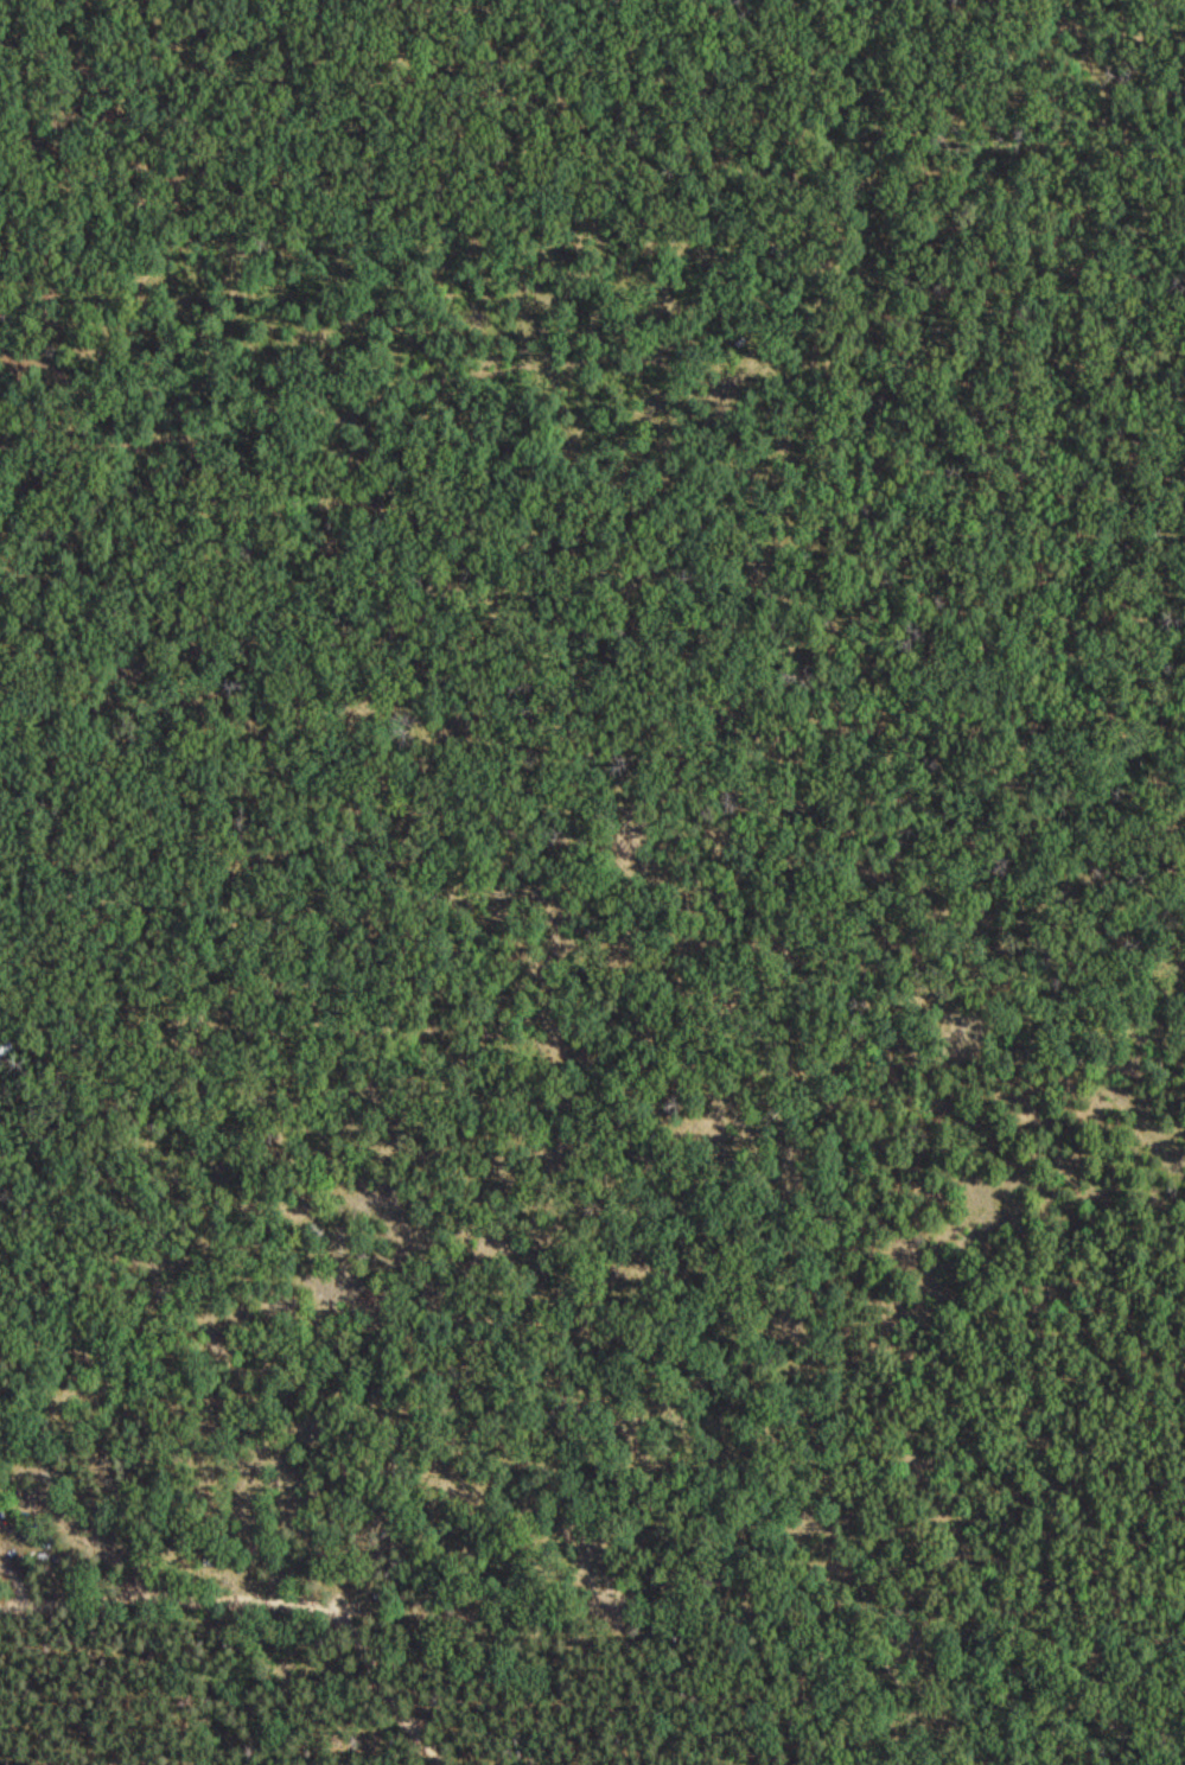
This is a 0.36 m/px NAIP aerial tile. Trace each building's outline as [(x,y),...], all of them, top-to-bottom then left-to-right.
[(21,1045),(12,1035),(0,1046),(0,1064),(21,1045)]
